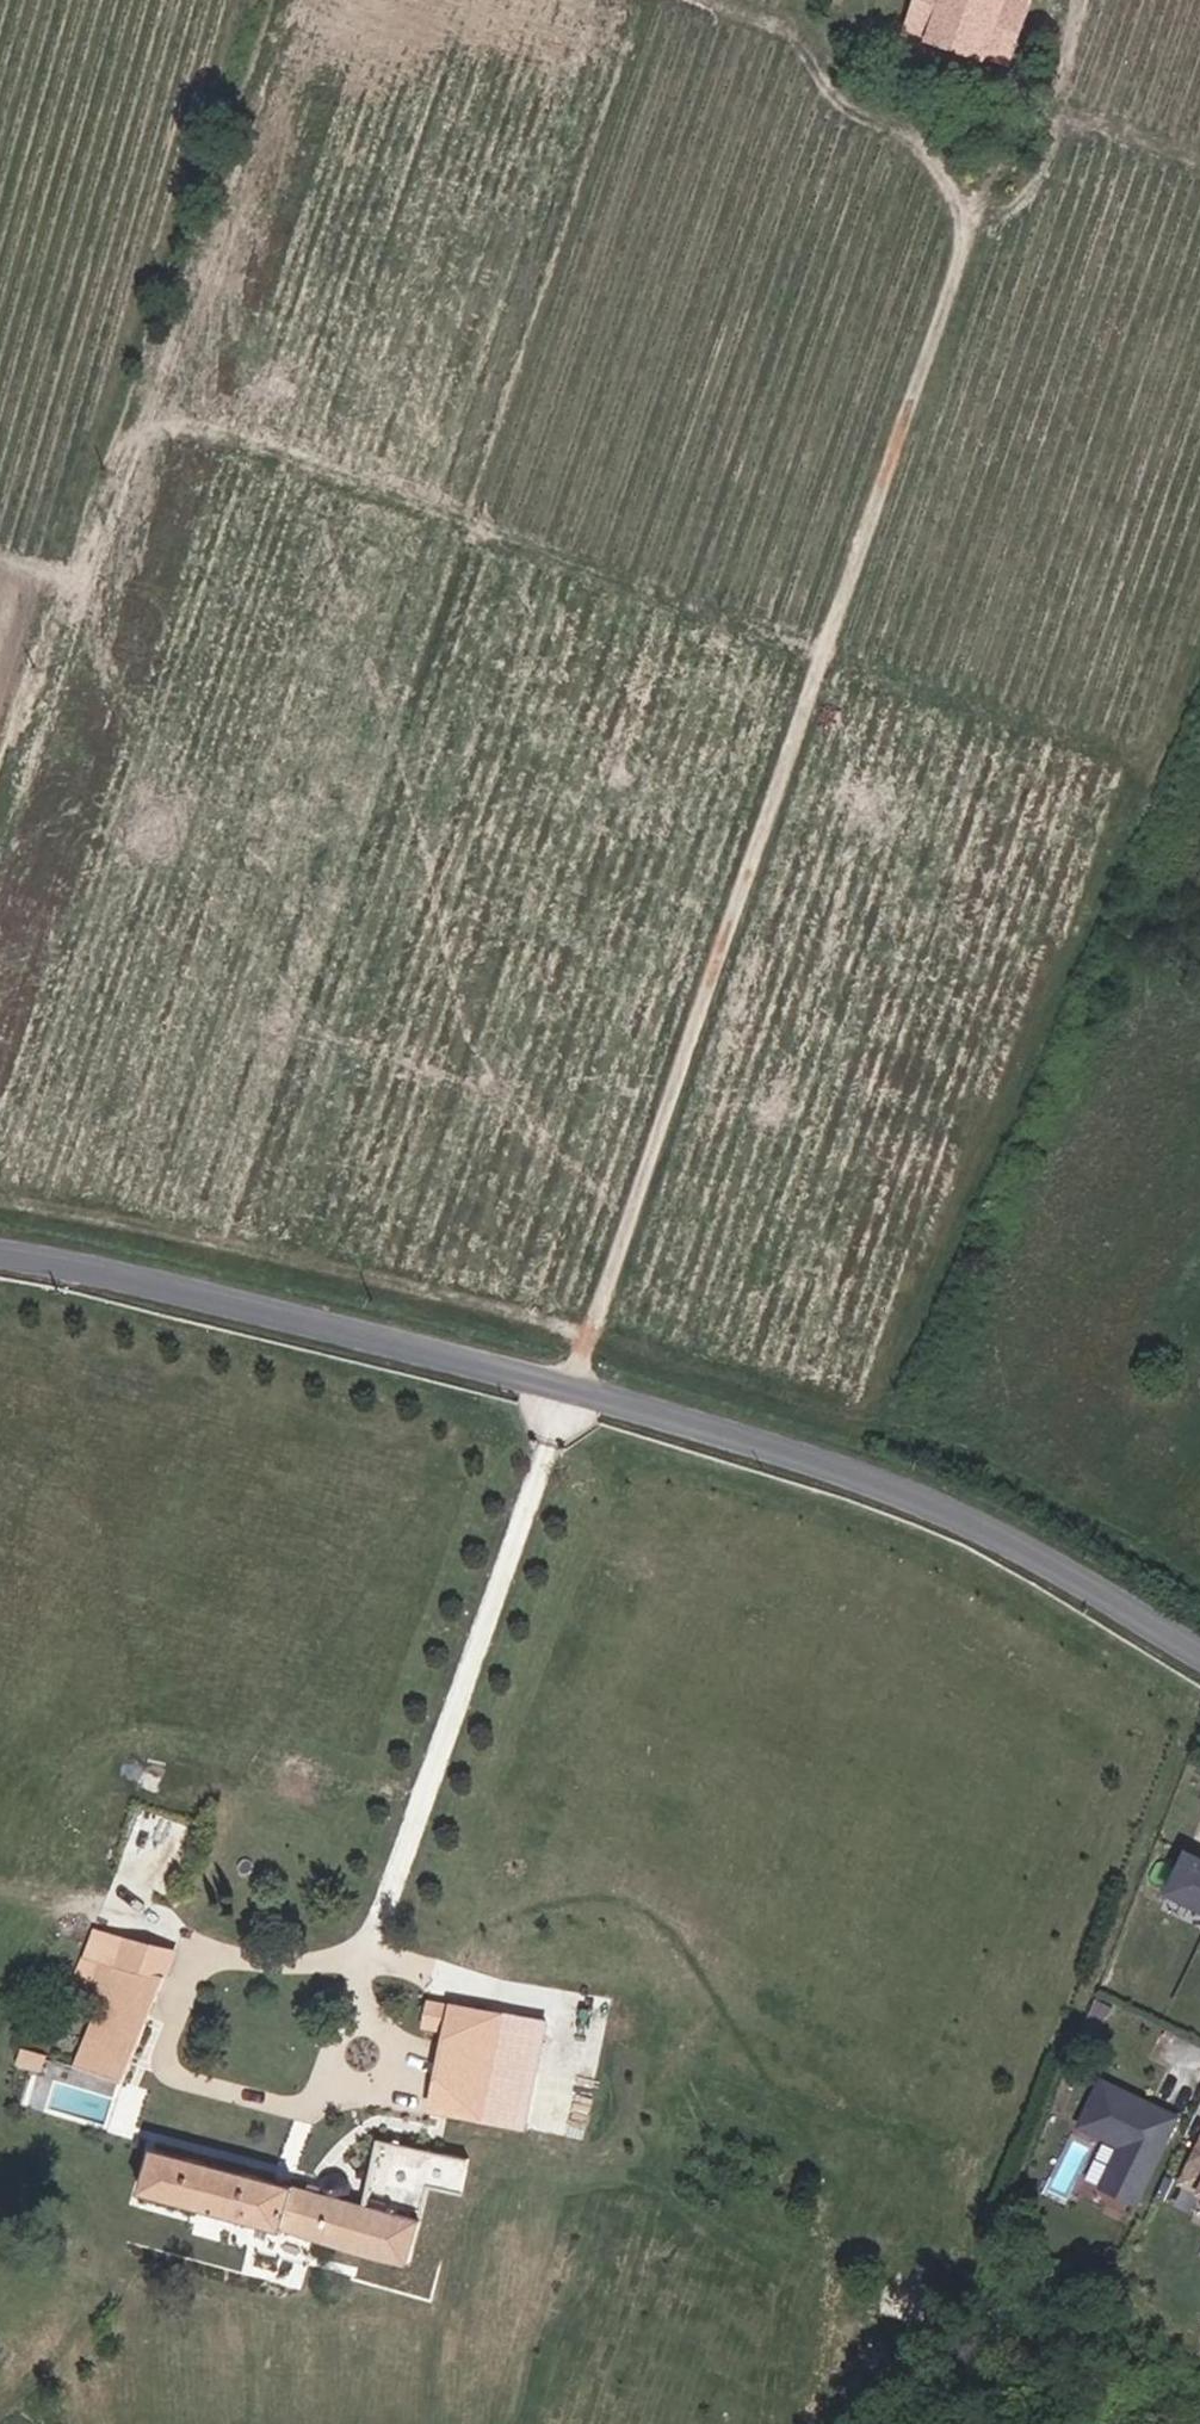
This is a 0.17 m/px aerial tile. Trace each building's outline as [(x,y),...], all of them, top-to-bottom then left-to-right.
[(904,26),(925,34),(1005,63),(1028,0),(913,0),(904,26)] [(925,34),(904,26),(896,44),(918,53),(925,34)] [(1189,1858),(1169,1898),(1199,1912),(1199,1863),(1189,1858)] [(101,1997),(74,2068),(123,2085),(171,1952),(124,1936),(113,1965),(98,1960),(86,1991),(101,1997)] [(437,2110),(534,2129),(556,2020),(433,1996),(427,2027),(453,2032),(437,2110)] [(355,2058),(367,2062),(371,2051),(359,2047),(355,2058)] [(1139,2208),(1178,2126),(1162,2118),(1156,2131),(1145,2126),(1154,2108),(1104,2084),(1081,2131),(1123,2151),(1104,2192),(1139,2208)] [(1156,2131),(1162,2118),(1178,2126),(1181,2121),(1154,2108),(1145,2126),(1156,2131)] [(361,2206),(421,2222),(430,2188),(458,2196),(467,2164),(379,2140),(361,2206)] [(151,2150),(138,2198),(407,2271),(421,2222),(361,2206),(151,2150)] [(1182,2192),(1199,2200),(1199,2154),(1182,2192)]
